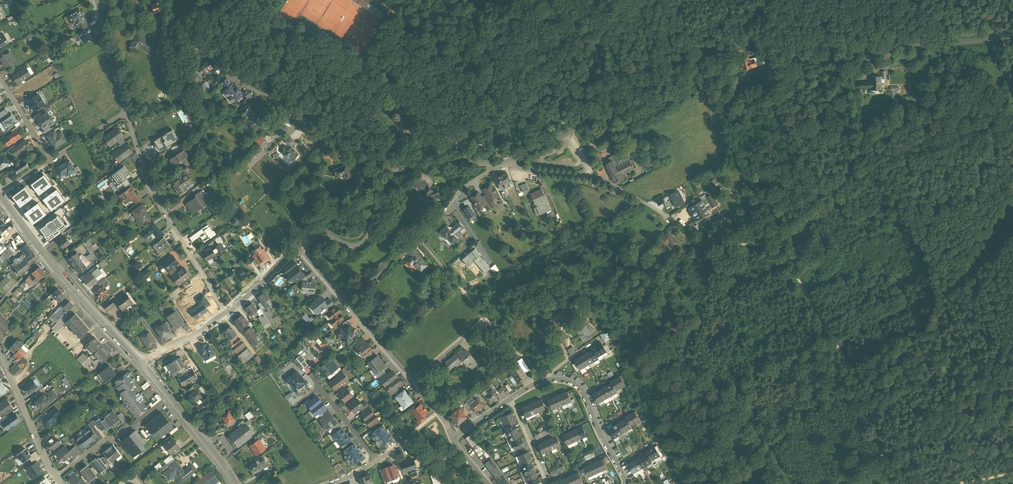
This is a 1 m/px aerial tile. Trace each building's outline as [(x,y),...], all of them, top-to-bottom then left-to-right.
[(358,2),(357,4),(365,9),(369,3),(364,0),(355,0),(358,2)] [(157,2),(156,2),(156,3),(151,4),(154,13),(161,11),(159,5),(158,3),(158,2),(157,2)] [(86,22),(79,9),(68,16),(70,18),(69,18),(70,19),(71,21),(74,20),(78,27),(78,26),(86,22)] [(86,22),(78,26),(81,32),(89,27),(86,22)] [(163,29),(158,25),(154,30),(160,34),(163,29)] [(89,27),(78,34),(80,37),(82,36),(84,40),(85,42),(89,39),(94,36),(93,36),(91,33),(92,32),(89,27)] [(160,48),(138,33),(137,35),(135,34),(133,37),(135,38),(132,42),(132,43),(130,47),(133,49),(134,46),(138,49),(140,46),(149,53),(149,54),(154,57),(160,48)] [(10,53),(6,55),(4,55),(4,56),(1,58),(3,61),(3,63),(4,66),(7,67),(10,64),(10,63),(13,61),(11,58),(13,57),(10,53)] [(765,55),(754,58),(754,59),(755,59),(757,65),(758,65),(767,63),(765,55)] [(754,58),(750,59),(749,56),(742,57),(745,68),(757,65),(755,59),(754,59),(754,58)] [(218,68),(208,57),(196,67),(200,71),(208,64),(214,71),(218,68)] [(767,63),(758,65),(759,71),(768,69),(767,63)] [(23,70),(13,77),(17,83),(19,82),(31,75),(27,68),(23,70)] [(230,82),(224,76),(223,77),(219,81),(224,87),(230,82)] [(871,76),(872,82),(864,82),(864,88),(872,87),(872,90),(881,89),(881,78),(881,76),(871,76)] [(232,84),(230,82),(224,87),(226,89),(224,91),(225,92),(229,97),(239,88),(237,86),(236,86),(235,87),(232,84)] [(899,86),(891,86),(891,90),(891,98),(894,98),(894,90),(899,90),(899,86)] [(239,88),(229,97),(233,102),(234,102),(242,95),(239,92),(240,91),(240,90),(239,88)] [(29,100),(28,101),(35,111),(36,110),(38,110),(43,107),(43,106),(45,105),(43,102),(43,100),(42,99),(41,98),(40,97),(38,94),(36,96),(29,100)] [(391,102),(381,113),(385,116),(389,112),(391,113),(392,112),(391,110),(395,106),(391,102)] [(251,106),(248,103),(243,108),(244,109),(239,113),(242,117),(247,113),(254,121),(260,116),(251,106)] [(10,115),(6,109),(0,113),(0,121),(1,121),(10,115)] [(276,111),(272,115),(276,120),(280,116),(276,111)] [(400,118),(400,116),(400,114),(399,113),(397,111),(395,111),(393,111),(392,112),(391,113),(390,114),(390,116),(390,118),(391,120),(393,121),(395,121),(397,121),(399,120),(400,118)] [(42,115),(37,118),(37,119),(40,124),(50,117),(47,112),(42,115)] [(1,121),(7,130),(18,122),(12,114),(10,115),(1,121)] [(50,117),(40,124),(44,129),(49,126),(54,123),(50,117)] [(51,128),(45,133),(47,135),(55,130),(53,127),(51,128)] [(122,137),(116,129),(105,137),(111,145),(117,140),(122,137)] [(172,129),(154,140),(160,150),(178,139),(172,129)] [(55,130),(47,135),(55,148),(67,140),(63,134),(59,137),(55,130)] [(14,133),(4,139),(8,146),(21,137),(16,131),(14,133)] [(259,144),(265,139),(261,135),(256,140),(259,144)] [(295,142),(290,137),(285,141),(291,146),(295,142)] [(630,140),(633,145),(638,143),(636,137),(630,140)] [(16,148),(12,151),(16,156),(25,150),(27,153),(26,154),(26,155),(29,152),(33,149),(30,145),(30,146),(27,141),(16,148)] [(120,148),(113,153),(119,161),(131,153),(125,145),(120,148)] [(298,154),(291,146),(284,154),(287,157),(288,155),(293,160),(298,154)] [(185,149),(175,155),(176,155),(170,159),(172,162),(173,162),(174,165),(178,162),(180,165),(183,163),(184,164),(188,161),(186,158),(187,157),(185,154),(187,153),(185,149)] [(631,161),(626,151),(611,159),(612,161),(606,165),(609,172),(611,175),(615,184),(620,181),(620,183),(626,180),(625,178),(623,175),(626,173),(637,167),(633,160),(631,161)] [(0,158),(0,170),(10,164),(4,155),(0,158)] [(68,160),(55,169),(60,177),(66,173),(67,175),(75,170),(74,168),(70,162),(69,161),(68,160)] [(25,161),(14,168),(18,174),(21,172),(20,171),(21,170),(22,171),(23,170),(24,169),(23,169),(24,168),(25,169),(29,167),(28,164),(28,163),(27,163),(25,161)] [(346,165),(333,169),(336,178),(344,175),(345,179),(350,177),(346,165)] [(129,174),(123,166),(109,177),(118,188),(123,185),(121,182),(126,179),(124,177),(129,174)] [(189,174),(185,168),(178,173),(182,178),(172,184),(179,194),(187,190),(185,187),(192,182),(188,175),(189,174)] [(5,171),(0,174),(4,179),(8,176),(5,171)] [(507,173),(501,175),(504,183),(507,182),(510,181),(507,173)] [(35,180),(30,183),(39,194),(52,185),(44,174),(39,177),(40,178),(36,181),(35,180)] [(433,191),(425,183),(424,184),(418,178),(414,182),(431,200),(435,196),(438,194),(437,190),(433,191)] [(126,179),(121,182),(123,185),(125,188),(130,184),(126,179)] [(527,182),(521,185),(524,192),(530,189),(527,182)] [(498,195),(491,184),(483,189),(487,195),(490,200),(491,199),(498,195)] [(198,185),(192,190),(195,195),(201,191),(202,191),(198,185)] [(16,192),(11,195),(20,207),(33,197),(25,186),(20,189),(21,190),(17,193),(16,192)] [(133,193),(129,188),(120,195),(123,200),(124,200),(126,202),(129,199),(130,200),(133,198),(137,195),(134,192),(133,193)] [(48,195),(43,199),(51,211),(56,207),(55,206),(60,203),(61,204),(65,201),(56,189),(51,193),(52,193),(49,196),(48,195)] [(546,197),(542,189),(532,194),(541,214),(552,209),(546,197)] [(664,197),(663,198),(665,202),(668,207),(675,204),(676,207),(685,203),(683,199),(678,190),(664,197)] [(208,199),(202,191),(201,191),(195,195),(196,197),(187,203),(189,205),(188,206),(191,210),(194,208),(196,211),(201,208),(202,208),(210,203),(207,200),(208,199)] [(482,198),(478,192),(470,197),(477,208),(484,204),(485,203),(482,198)] [(663,194),(655,198),(659,205),(665,202),(663,198),(664,197),(663,194)] [(138,195),(137,196),(137,195),(133,198),(137,204),(142,200),(138,195)] [(491,199),(490,200),(487,195),(484,196),(491,207),(495,205),(491,199)] [(719,205),(713,195),(707,198),(711,204),(713,208),(719,205)] [(491,207),(484,196),(482,198),(485,203),(484,204),(488,209),(491,207)] [(468,199),(463,202),(466,207),(471,204),(468,199)] [(703,202),(702,201),(696,204),(691,207),(691,208),(694,212),(691,213),(693,218),(696,216),(697,216),(699,220),(707,216),(705,212),(708,211),(706,207),(703,202)] [(30,209),(24,213),(33,225),(38,221),(37,220),(41,217),(42,218),(47,214),(38,202),(33,206),(33,207),(30,209)] [(147,209),(143,204),(142,205),(141,205),(132,212),(142,225),(152,218),(146,211),(147,209)] [(476,217),(469,206),(463,209),(470,220),(476,217)] [(66,226),(57,215),(39,229),(47,240),(54,235),(55,236),(60,232),(59,230),(66,226)] [(459,222),(455,226),(459,231),(463,227),(459,222)] [(155,224),(150,227),(150,228),(141,234),(145,239),(153,232),(157,236),(161,233),(155,224)] [(207,225),(198,232),(201,236),(205,242),(215,235),(207,225)] [(455,226),(450,230),(447,226),(440,233),(443,237),(445,235),(452,244),(458,239),(455,235),(459,231),(455,226)] [(192,242),(201,236),(198,232),(195,233),(197,236),(191,241),(192,242)] [(679,242),(670,232),(661,239),(664,243),(667,240),(674,247),(679,242)] [(12,239),(18,247),(25,242),(19,234),(12,239)] [(65,237),(58,242),(63,249),(70,243),(65,237)] [(164,237),(153,246),(159,254),(170,246),(164,237)] [(96,249),(88,239),(83,243),(90,253),(96,249)] [(221,243),(216,246),(220,252),(225,249),(221,243)] [(33,252),(27,244),(23,247),(21,248),(25,254),(23,256),(23,255),(18,259),(20,262),(33,252)] [(260,245),(259,245),(259,246),(255,248),(251,251),(256,259),(260,265),(269,259),(262,247),(262,246),(262,245),(260,245)] [(417,252),(412,246),(407,249),(412,255),(416,252),(417,252)] [(216,255),(211,247),(205,251),(206,252),(202,254),(207,261),(216,255)] [(13,254),(9,249),(0,257),(0,265),(7,259),(13,254)] [(467,266),(473,261),(476,264),(477,263),(482,270),(484,274),(491,268),(480,255),(475,249),(462,260),(467,266)] [(33,252),(20,262),(15,267),(17,269),(16,270),(16,271),(17,270),(20,274),(19,275),(21,274),(21,275),(22,274),(22,275),(26,271),(27,270),(26,269),(30,266),(29,265),(31,263),(32,263),(31,262),(35,260),(35,261),(36,260),(35,260),(38,258),(33,252)] [(77,252),(68,259),(74,266),(81,260),(82,259),(77,252)] [(416,252),(412,255),(405,261),(409,267),(413,264),(419,272),(427,266),(416,252)] [(172,255),(163,262),(169,270),(173,267),(178,263),(172,255)] [(15,261),(12,264),(15,267),(20,262),(18,259),(16,258),(14,260),(15,261)] [(81,260),(74,266),(78,272),(82,270),(83,271),(87,268),(81,260)] [(103,260),(98,263),(102,268),(107,265),(103,260)] [(294,261),(285,267),(285,272),(289,272),(289,273),(288,273),(288,278),(289,280),(294,280),(294,278),(296,278),(297,279),(297,278),(298,277),(302,273),(301,273),(298,269),(296,269),(294,268),(296,267),(296,265),(297,265),(294,261)] [(39,267),(32,272),(37,278),(39,280),(46,274),(39,267)] [(177,272),(172,276),(178,285),(190,276),(184,267),(177,272)] [(98,268),(92,273),(96,278),(102,273),(98,268)] [(242,269),(235,274),(241,281),(247,276),(242,269)] [(92,273),(84,279),(90,287),(98,280),(96,278),(92,273)] [(302,273),(298,277),(297,278),(297,279),(299,281),(305,277),(302,273)] [(284,280),(277,274),(272,280),(279,285),(284,280)] [(0,282),(0,285),(3,288),(11,279),(7,275),(0,282)] [(35,284),(29,276),(26,280),(31,286),(32,286),(35,284)] [(228,277),(219,282),(223,288),(225,287),(226,289),(233,284),(232,283),(229,278),(228,277)] [(308,280),(305,277),(298,282),(300,284),(302,285),(302,283),(304,281),(308,282),(308,280)] [(106,278),(98,284),(101,287),(103,285),(104,287),(109,283),(106,278)] [(31,286),(26,280),(20,285),(25,291),(31,286)] [(308,282),(304,281),(302,283),(302,285),(302,287),(306,287),(306,288),(307,288),(306,292),(311,293),(311,292),(314,292),(315,287),(314,287),(314,283),(313,283),(311,283),(311,282),(308,282)] [(101,287),(95,291),(99,297),(104,297),(107,295),(107,291),(104,287),(103,285),(101,287)] [(58,288),(52,294),(53,296),(55,298),(62,292),(58,288)] [(62,292),(55,298),(59,302),(59,303),(66,297),(62,292)] [(269,299),(264,293),(258,298),(264,306),(265,308),(268,306),(269,305),(266,301),(269,299)] [(124,294),(116,300),(118,303),(119,303),(120,305),(120,307),(122,309),(123,309),(131,304),(131,303),(129,300),(129,299),(127,297),(126,297),(124,294)] [(199,304),(190,311),(195,318),(208,309),(206,307),(210,304),(203,295),(196,300),(199,304)] [(322,301),(321,300),(322,297),(318,296),(315,299),(315,300),(313,301),(313,302),(311,303),(311,304),(314,308),(316,309),(317,308),(319,310),(321,310),(325,307),(327,306),(325,302),(323,300),(322,301)] [(330,299),(325,302),(327,306),(325,307),(327,310),(334,304),(330,299)] [(111,300),(104,305),(104,306),(107,310),(108,310),(110,309),(110,308),(112,306),(113,306),(115,305),(115,304),(112,300),(111,300)] [(69,301),(63,307),(68,312),(68,311),(67,311),(73,306),(69,301)] [(258,310),(252,303),(246,308),(251,315),(256,311),(258,310)] [(265,308),(264,306),(260,308),(264,314),(268,312),(271,310),(268,306),(265,308)] [(329,312),(328,313),(332,319),(339,313),(341,312),(337,306),(329,312)] [(66,313),(62,309),(57,314),(58,316),(61,318),(66,313)] [(184,323),(176,311),(167,317),(174,326),(175,328),(184,323)] [(69,318),(66,313),(57,322),(52,328),(56,332),(66,322),(70,319),(69,318)] [(312,316),(310,318),(306,313),(302,316),(309,323),(314,318),(312,316)] [(332,319),(330,320),(334,326),(335,325),(343,319),(339,313),(332,319)] [(58,316),(56,317),(53,314),(51,316),(57,322),(61,318),(58,316)] [(75,314),(69,318),(70,319),(66,322),(80,338),(89,330),(75,314)] [(260,317),(259,318),(263,326),(269,323),(264,314),(260,317)] [(243,315),(236,321),(239,325),(241,324),(243,327),(249,322),(243,315)] [(1,316),(0,317),(0,329),(3,332),(10,325),(1,316)] [(150,328),(144,319),(141,321),(147,330),(150,328)] [(592,328),(586,319),(579,324),(579,325),(582,329),(583,330),(584,329),(586,332),(584,333),(580,336),(583,342),(592,337),(590,335),(595,332),(593,328),(592,328)] [(352,324),(348,320),(343,324),(347,328),(348,327),(350,327),(350,325),(352,324)] [(165,323),(162,324),(162,325),(156,329),(160,335),(162,337),(163,336),(165,335),(165,334),(166,333),(167,334),(170,331),(165,323)] [(237,334),(231,326),(224,332),(230,339),(237,334)] [(251,327),(244,333),(250,340),(257,335),(255,333),(251,327)] [(347,328),(344,331),(340,330),(339,336),(343,337),(342,341),(347,341),(349,341),(351,339),(352,335),(351,335),(351,333),(352,334),(352,332),(353,332),(353,328),(350,327),(348,327),(347,328)] [(156,342),(149,331),(141,337),(147,347),(156,342)] [(257,335),(250,340),(255,346),(258,343),(261,341),(259,338),(258,337),(260,336),(256,332),(255,333),(257,335)] [(162,337),(160,335),(157,337),(162,345),(167,341),(163,336),(162,337)] [(95,337),(86,345),(93,353),(102,345),(95,337)] [(254,355),(241,339),(240,340),(241,342),(233,348),(245,363),(254,355)] [(17,340),(9,348),(15,354),(21,347),(23,345),(20,342),(20,343),(17,340)] [(360,347),(359,348),(361,350),(359,352),(362,356),(370,350),(371,350),(369,347),(366,342),(366,343),(360,347)] [(593,350),(575,361),(576,363),(579,367),(580,369),(585,367),(599,359),(598,357),(602,355),(606,352),(603,347),(601,343),(592,348),(593,350)] [(111,355),(102,345),(93,353),(101,362),(107,357),(108,358),(111,355)] [(214,355),(209,345),(205,347),(203,345),(198,347),(202,354),(207,352),(210,357),(214,355)] [(610,352),(606,345),(603,347),(606,352),(602,355),(603,357),(604,357),(603,357),(608,354),(607,353),(610,352)] [(15,354),(13,355),(19,360),(26,352),(21,347),(15,354)] [(461,349),(448,361),(445,363),(448,369),(452,367),(454,365),(460,360),(462,359),(466,364),(468,362),(470,364),(469,364),(470,365),(471,365),(474,367),(478,364),(473,358),(472,357),(471,356),(470,355),(469,354),(468,352),(467,351),(467,352),(465,353),(461,349)] [(370,350),(363,356),(365,359),(372,355),(372,354),(370,350)] [(84,353),(77,359),(81,363),(88,357),(84,353)] [(483,359),(478,353),(473,358),(478,364),(483,359)] [(365,359),(365,360),(367,363),(369,362),(368,362),(374,358),(372,355),(365,359)] [(374,358),(368,362),(369,362),(373,368),(381,361),(377,355),(374,358)] [(88,357),(81,363),(85,368),(92,362),(88,357)] [(24,358),(17,364),(21,368),(27,362),(24,358)] [(173,362),(168,365),(170,369),(182,362),(180,358),(173,362)] [(331,359),(319,368),(326,377),(327,376),(334,371),(338,368),(331,359)] [(236,373),(226,360),(221,364),(228,373),(231,371),(234,375),(236,373)] [(381,361),(373,368),(377,373),(383,369),(386,367),(381,361)] [(182,362),(170,369),(173,373),(178,370),(185,366),(182,362)] [(17,364),(10,370),(13,374),(14,374),(21,368),(17,364)] [(109,365),(98,373),(105,382),(116,373),(109,365)] [(122,365),(118,368),(118,369),(119,371),(117,372),(119,375),(126,370),(122,365)] [(517,365),(508,371),(512,376),(517,383),(520,381),(526,377),(517,365)] [(185,374),(179,377),(184,386),(198,378),(193,369),(185,374)] [(383,369),(377,373),(375,374),(378,377),(384,373),(385,372),(383,369)] [(305,381),(297,371),(290,377),(288,377),(287,378),(287,380),(288,382),(289,382),(295,389),(295,390),(296,392),(298,392),(299,391),(300,389),(305,385),(305,381)] [(128,372),(121,377),(122,379),(120,381),(119,379),(115,382),(117,384),(116,385),(121,392),(120,393),(122,394),(120,395),(124,400),(123,401),(126,405),(125,406),(128,410),(130,410),(132,413),(133,412),(136,416),(140,413),(141,414),(144,411),(148,408),(143,402),(144,401),(141,397),(143,396),(141,393),(140,394),(136,388),(135,389),(132,386),(134,384),(133,383),(134,382),(130,377),(131,376),(128,372)] [(386,376),(381,380),(382,381),(384,383),(386,382),(387,384),(396,378),(396,377),(394,377),(393,375),(394,375),(394,374),(392,372),(386,376)] [(348,380),(343,373),(337,377),(331,382),(336,389),(342,384),(348,380)] [(517,383),(512,376),(509,378),(514,385),(517,383)] [(610,384),(593,395),(598,403),(603,400),(605,403),(610,401),(608,398),(616,392),(616,391),(624,386),(619,377),(609,383),(610,384)] [(396,378),(387,384),(389,387),(388,388),(391,391),(395,388),(401,384),(401,383),(399,380),(398,380),(397,381),(396,379),(396,378)] [(38,386),(32,379),(23,387),(29,393),(34,389),(38,386)] [(38,386),(34,389),(36,392),(43,386),(41,383),(38,386)] [(509,391),(512,390),(508,383),(498,390),(500,393),(508,389),(509,391)] [(342,392),(339,394),(344,402),(352,396),(347,389),(347,388),(342,392)] [(490,388),(486,391),(488,393),(484,397),(490,403),(498,396),(493,390),(490,388)] [(57,396),(52,389),(48,392),(53,400),(57,396)] [(195,390),(189,395),(195,402),(199,399),(203,396),(198,389),(195,390)] [(408,394),(404,389),(394,397),(404,410),(414,402),(410,396),(411,396),(409,393),(408,394)] [(567,393),(547,401),(551,410),(570,402),(567,393)] [(49,396),(47,398),(44,394),(35,402),(37,404),(37,405),(37,406),(38,407),(39,407),(41,409),(52,401),(49,396)] [(311,401),(307,404),(311,409),(322,402),(317,396),(311,401)] [(468,405),(471,408),(475,413),(484,405),(477,397),(468,405)] [(362,404),(358,399),(349,406),(354,412),(359,408),(362,406),(362,404)] [(0,403),(0,416),(5,412),(8,410),(6,408),(10,405),(6,400),(0,403)] [(540,400),(521,408),(525,418),(544,410),(540,400)] [(322,402),(311,409),(315,415),(318,413),(325,408),(326,407),(322,402)] [(368,406),(365,402),(362,404),(362,406),(359,408),(362,411),(368,406)] [(203,404),(200,407),(199,406),(197,408),(200,412),(206,408),(203,404)] [(423,408),(420,404),(413,411),(417,416),(416,417),(418,419),(418,420),(424,416),(427,413),(424,410),(425,410),(423,407),(423,408)] [(10,405),(6,408),(8,410),(5,412),(7,415),(13,411),(14,409),(11,405),(10,405)] [(468,411),(464,406),(459,410),(464,416),(469,412),(468,411)] [(48,414),(42,418),(42,419),(46,423),(45,424),(48,427),(53,423),(53,424),(56,422),(56,421),(58,419),(58,417),(57,415),(55,415),(59,412),(56,407),(48,414)] [(364,414),(362,415),(366,421),(374,414),(370,409),(364,414)] [(458,409),(450,416),(456,423),(459,423),(465,417),(464,416),(459,410),(458,409)] [(117,416),(113,410),(109,413),(112,416),(114,418),(114,419),(117,422),(120,419),(117,416)] [(251,410),(245,415),(249,420),(254,415),(251,410)] [(46,411),(39,416),(41,419),(42,419),(42,418),(48,414),(46,411)] [(229,411),(221,417),(225,422),(224,423),(224,424),(224,425),(225,426),(226,427),(227,428),(228,428),(229,427),(230,426),(231,425),(231,423),(230,422),(235,419),(232,415),(229,411)] [(326,416),(320,420),(328,430),(332,427),(338,422),(337,421),(336,421),(331,415),(331,413),(330,412),(326,416)] [(626,420),(608,430),(613,439),(618,436),(623,433),(631,428),(630,426),(640,420),(635,412),(625,418),(626,420)] [(8,418),(2,422),(7,429),(13,425),(20,420),(15,413),(8,418)] [(112,416),(109,413),(104,417),(105,418),(111,426),(117,422),(114,419),(114,418),(112,416)] [(126,420),(121,413),(117,416),(120,419),(123,422),(126,420)] [(173,427),(162,413),(144,426),(153,437),(158,433),(161,437),(173,427)] [(510,413),(501,417),(503,422),(505,427),(504,427),(512,447),(521,443),(513,423),(515,423),(510,413)] [(374,414),(366,421),(370,426),(372,425),(379,420),(374,414)] [(424,416),(418,420),(418,419),(416,421),(418,423),(419,424),(426,419),(424,416)] [(111,426),(105,418),(102,421),(99,418),(95,421),(95,422),(96,424),(102,431),(104,429),(105,431),(111,426)] [(247,425),(244,427),(243,425),(239,427),(229,435),(238,446),(251,437),(250,435),(253,433),(247,425)] [(386,430),(383,425),(373,433),(382,446),(388,442),(392,438),(388,433),(389,432),(387,430),(386,430)] [(581,427),(562,436),(567,445),(586,436),(581,427)] [(337,431),(333,435),(337,440),(345,434),(341,428),(337,431)] [(87,431),(84,434),(90,443),(93,440),(92,440),(97,436),(91,429),(87,431)] [(121,442),(134,459),(146,450),(142,445),(145,443),(136,431),(121,442)] [(261,432),(254,438),(257,441),(258,440),(264,436),(261,432)] [(80,437),(77,440),(83,447),(87,444),(87,445),(90,443),(84,434),(80,437)] [(345,434),(337,440),(341,446),(346,442),(350,439),(349,439),(345,434)] [(488,457),(472,435),(465,439),(482,461),(488,457)] [(59,441),(55,436),(46,442),(51,448),(52,447),(59,442),(59,441)] [(556,437),(537,446),(541,454),(560,445),(556,437)] [(180,448),(172,438),(164,444),(172,454),(180,448)] [(59,442),(52,447),(54,450),(63,443),(60,440),(59,441),(59,442)] [(257,441),(251,445),(253,448),(251,448),(253,452),(255,450),(258,453),(264,449),(262,446),(263,445),(261,443),(260,443),(258,440),(257,441)] [(350,447),(344,451),(354,464),(360,460),(364,456),(365,456),(360,451),(358,448),(355,443),(350,447)] [(521,443),(512,447),(514,452),(516,451),(523,448),(521,443)] [(119,452),(113,444),(108,448),(116,459),(121,455),(119,452)] [(65,445),(56,453),(60,458),(64,455),(69,451),(65,445)] [(646,454),(627,465),(632,473),(637,470),(651,462),(653,465),(663,459),(661,457),(664,456),(657,445),(645,453),(646,454)] [(27,451),(25,448),(17,454),(19,457),(18,457),(20,460),(21,460),(23,463),(29,458),(31,457),(30,455),(29,454),(30,454),(28,450),(27,451)] [(69,451),(64,455),(68,460),(77,453),(73,448),(69,451)] [(116,459),(108,448),(103,452),(109,460),(111,463),(116,459)] [(30,455),(31,457),(29,458),(32,462),(36,459),(39,456),(35,451),(35,452),(30,455)] [(518,456),(522,466),(520,467),(521,467),(523,471),(522,471),(522,472),(523,472),(525,476),(527,481),(528,483),(533,483),(538,482),(530,462),(532,462),(527,452),(525,452),(518,456)] [(171,455),(164,460),(166,464),(173,458),(171,455)] [(99,457),(97,459),(96,458),(92,461),(97,467),(101,472),(107,467),(105,464),(100,459),(99,457)] [(263,457),(256,461),(258,465),(265,462),(263,457)] [(173,458),(166,464),(161,468),(163,471),(169,466),(175,461),(173,458)] [(413,459),(408,461),(411,469),(416,467),(413,459)] [(490,459),(484,464),(499,483),(504,483),(507,482),(490,459)] [(175,461),(169,466),(171,467),(164,472),(170,479),(176,474),(177,476),(176,477),(181,482),(191,474),(187,469),(183,471),(182,470),(182,469),(181,468),(179,466),(180,466),(176,460),(175,461)] [(602,460),(582,469),(587,478),(606,469),(602,460)] [(256,461),(249,465),(253,472),(257,470),(258,471),(260,469),(258,465),(256,461)] [(408,461),(400,464),(403,472),(411,469),(408,461)] [(33,465),(27,468),(34,478),(43,472),(36,462),(33,465)] [(339,463),(333,467),(337,472),(342,468),(339,463)] [(192,464),(187,469),(191,474),(196,470),(192,464)] [(87,465),(81,470),(83,473),(86,477),(88,480),(89,481),(93,478),(96,476),(95,475),(93,472),(90,468),(87,465)] [(393,465),(387,467),(392,479),(397,477),(397,476),(394,468),(393,465)] [(387,467),(382,469),(383,472),(386,480),(386,481),(392,479),(387,467)] [(211,471),(205,476),(211,483),(221,483),(211,471)] [(548,483),(578,483),(582,482),(578,473),(558,482),(558,480),(548,483)] [(69,479),(73,483),(75,483),(80,480),(76,474),(69,479)] [(359,478),(361,483),(365,483),(366,483),(373,483),(370,474),(359,478)] [(205,476),(194,483),(211,483),(205,476)]
